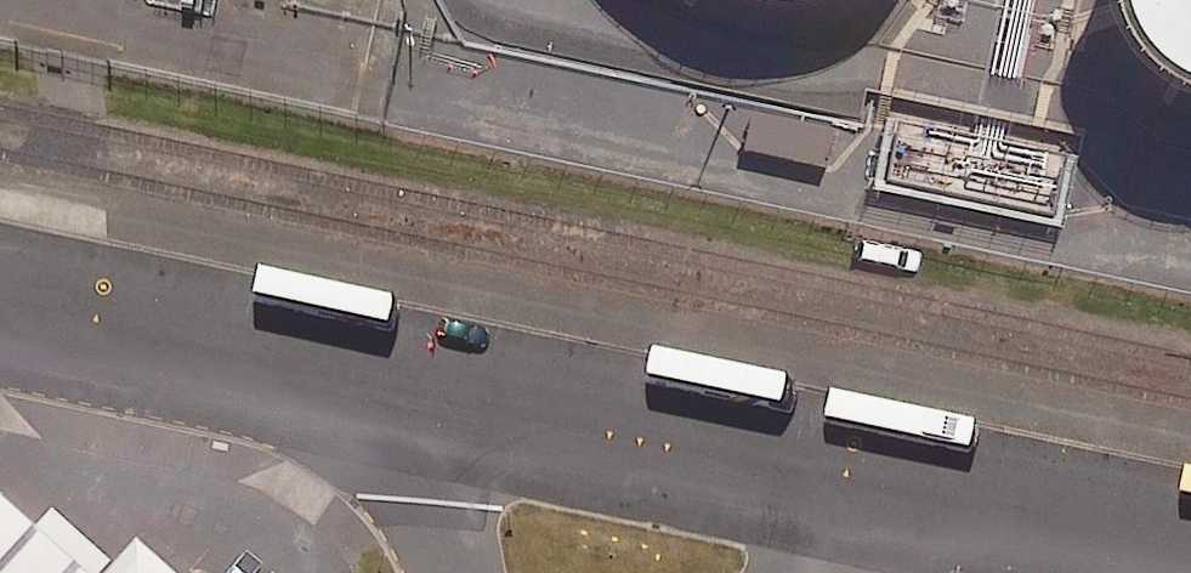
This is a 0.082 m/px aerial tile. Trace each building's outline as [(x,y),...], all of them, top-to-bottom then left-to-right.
[(846,6),(855,0),(688,0),(717,15),(782,23),(846,6)] [(1190,123),(1190,0),(1090,0),(1096,40),(1115,78),(1146,106),(1185,123),(1190,123)] [(836,122),(755,106),(746,150),(827,166),(836,122)] [(1065,159),(904,126),(892,180),(1053,214),(1065,159)] [(131,538),(103,569),(45,517),(27,537),(0,513),(0,572),(171,572),(131,538)]
